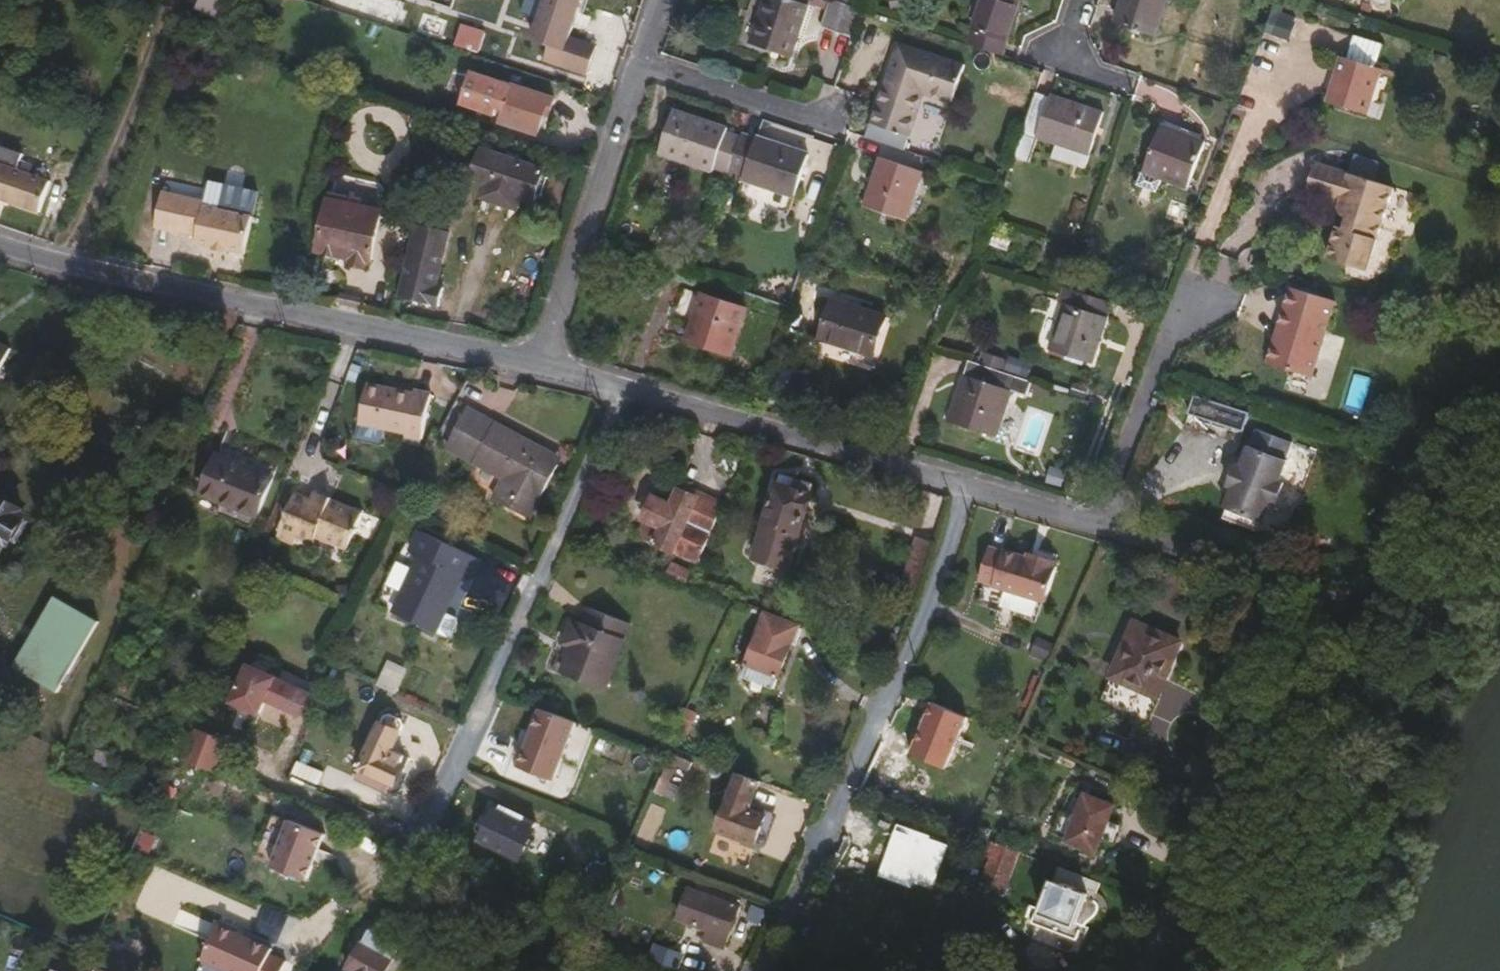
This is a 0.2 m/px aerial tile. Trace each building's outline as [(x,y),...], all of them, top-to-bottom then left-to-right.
[(545,0),(526,0),(521,13),(538,19),(545,0)] [(538,44),(553,49),(549,63),(590,75),(599,47),(579,40),(591,0),(551,0),(538,44)] [(803,4),(793,0),(760,0),(746,43),(786,56),(803,4)] [(856,9),(830,0),(824,0),(815,26),(847,37),(856,9)] [(1013,2),(1006,0),(977,0),(961,45),(994,56),(1013,2)] [(1159,0),(1116,0),(1109,22),(1148,35),(1159,0)] [(1288,40),(1298,11),(1274,3),(1264,31),(1288,40)] [(429,56),(432,48),(418,43),(415,52),(429,56)] [(899,150),(918,93),(949,103),(961,67),(894,44),(863,138),(899,150)] [(1358,111),(1367,85),(1381,90),(1388,71),(1337,53),(1321,98),(1358,111)] [(538,131),(549,99),(462,70),(452,104),(487,115),(489,107),(498,110),(495,122),(531,134),(533,130),(538,131)] [(1077,168),(1095,115),(1027,91),(1006,156),(1022,161),(1030,137),(1048,142),(1043,157),(1077,168)] [(722,173),(734,137),(721,132),(722,129),(669,111),(655,155),(708,173),(708,170),(721,175),(722,173)] [(758,134),(789,142),(793,130),(761,122),(758,134)] [(1179,188),(1197,144),(1155,126),(1137,172),(1179,188)] [(789,195),(803,155),(735,132),(734,137),(722,173),(789,195)] [(9,171),(15,155),(0,149),(0,202),(31,214),(43,184),(9,171)] [(505,222),(516,191),(535,197),(541,178),(537,177),(539,170),(528,166),(529,161),(506,154),(505,159),(477,150),(467,181),(481,185),(472,212),(479,214),(483,201),(502,208),(498,220),(505,222)] [(1362,252),(1385,185),(1309,159),(1298,188),(1330,199),(1328,205),(1333,211),(1339,214),(1335,225),(1329,223),(1318,254),(1341,263),(1362,252)] [(900,220),(916,174),(876,160),(860,206),(900,220)] [(206,194),(207,182),(167,178),(165,190),(206,194)] [(239,252),(246,216),(197,205),(198,200),(156,191),(149,226),(191,235),(190,243),(208,246),(207,249),(220,252),(221,249),(239,252)] [(363,262),(375,210),(354,206),(355,199),(346,197),(345,204),(323,199),(312,251),(363,262)] [(498,220),(502,208),(483,201),(479,214),(498,220)] [(428,288),(441,234),(407,226),(389,298),(431,308),(436,290),(428,288)] [(1359,261),(1362,252),(1341,263),(1350,266),(1359,261)] [(1082,270),(1086,258),(1075,254),(1071,266),(1082,270)] [(1298,373),(1323,298),(1279,283),(1265,324),(1271,326),(1267,338),(1261,336),(1254,358),(1298,373)] [(1082,359),(1101,298),(1057,284),(1052,298),(1057,299),(1041,345),(1082,359)] [(724,353),(739,308),(698,294),(683,339),(724,353)] [(867,354),(879,318),(827,301),(815,338),(867,354)] [(1267,338),(1271,326),(1265,324),(1261,336),(1267,338)] [(0,345),(0,377),(13,351),(0,345)] [(988,434),(998,402),(1003,388),(1018,394),(1024,380),(962,360),(942,419),(988,434)] [(388,395),(389,388),(368,384),(367,390),(388,395)] [(419,440),(429,393),(412,390),(412,393),(389,388),(388,395),(367,390),(360,423),(403,433),(402,436),(419,440)] [(1231,426),(1238,408),(1183,391),(1176,408),(1231,426)] [(527,519),(554,466),(535,457),(539,450),(462,410),(443,448),(503,479),(491,501),(527,519)] [(1267,498),(1275,477),(1270,475),(1277,455),(1275,454),(1277,447),(1242,434),(1240,442),(1238,441),(1231,461),(1223,482),(1216,503),(1218,504),(1254,517),(1255,517),(1262,496),(1267,498)] [(558,460),(539,450),(535,457),(554,466),(558,460)] [(257,516),(273,477),(219,454),(203,494),(257,516)] [(1223,482),(1231,461),(1226,460),(1218,481),(1223,482)] [(797,566),(818,491),(816,490),(818,481),(803,476),(800,485),(782,480),(761,555),(797,566)] [(697,490),(683,484),(680,491),(694,497),(697,490)] [(671,548),(694,497),(680,491),(676,489),(669,504),(654,497),(645,518),(660,524),(653,540),(671,548)] [(696,559),(722,501),(697,490),(694,497),(671,548),(696,559)] [(324,507),(327,500),(328,498),(313,492),(310,501),(324,507)] [(343,549),(358,513),(327,500),(324,507),(310,501),(292,494),(274,537),(292,544),(295,537),(311,544),(314,537),(343,549)] [(3,544),(6,545),(20,519),(16,516),(18,513),(0,503),(0,549),(3,544)] [(1254,517),(1218,504),(1215,513),(1251,526),(1254,517)] [(653,540),(660,524),(645,518),(638,533),(653,540)] [(431,633),(458,573),(471,579),(479,561),(417,533),(409,551),(419,555),(391,615),(431,633)] [(916,596),(930,544),(914,540),(895,595),(901,597),(896,611),(907,615),(916,596)] [(1048,568),(1049,562),(1022,554),(1021,560),(999,553),(998,555),(985,551),(974,585),(1040,605),(1051,569),(1048,568)] [(266,579),(249,572),(245,583),(261,590),(266,579)] [(47,707),(87,637),(44,612),(3,682),(47,707)] [(589,687),(612,629),(578,616),(575,625),(556,618),(547,640),(558,644),(547,670),(589,687)] [(774,678),(793,630),(760,616),(741,665),(774,678)] [(1143,717),(1176,643),(1132,623),(1099,697),(1143,717)] [(770,690),(774,678),(741,665),(736,677),(770,690)] [(260,718),(266,703),(300,718),(310,695),(248,669),(232,706),(260,718)] [(964,718),(929,704),(908,756),(943,771),(964,718)] [(572,722),(535,709),(514,767),(550,781),(572,722)] [(393,794),(408,760),(394,754),(401,738),(382,729),(360,779),(393,794)] [(746,846),(759,815),(763,817),(775,790),(753,781),(729,839),(746,846)] [(1091,853),(1110,806),(1080,794),(1062,842),(1091,853)] [(518,860),(535,824),(512,813),(508,822),(493,815),(491,820),(484,817),(479,819),(476,827),(476,831),(483,835),(480,842),(518,860)] [(769,855),(781,825),(763,817),(759,815),(746,846),(769,855)] [(308,883),(327,837),(292,822),(273,869),(308,883)] [(996,895),(1012,852),(982,841),(977,854),(985,857),(975,887),(996,895)] [(1070,927),(1083,891),(1092,894),(1095,883),(1052,867),(1034,914),(1070,927)] [(695,913),(702,897),(687,891),(681,908),(695,913)] [(724,940),(736,910),(702,897),(695,913),(690,926),(710,934),(724,940)] [(690,926),(695,913),(681,908),(676,921),(690,926)] [(265,950),(272,954),(274,951),(218,926),(202,961),(223,970),(252,970),(265,950)] [(720,951),(724,940),(710,934),(706,946),(720,951)] [(396,950),(368,935),(349,970),(350,970),(384,970),(396,950)] [(272,954),(265,950),(252,970),(264,970),(272,954)]
